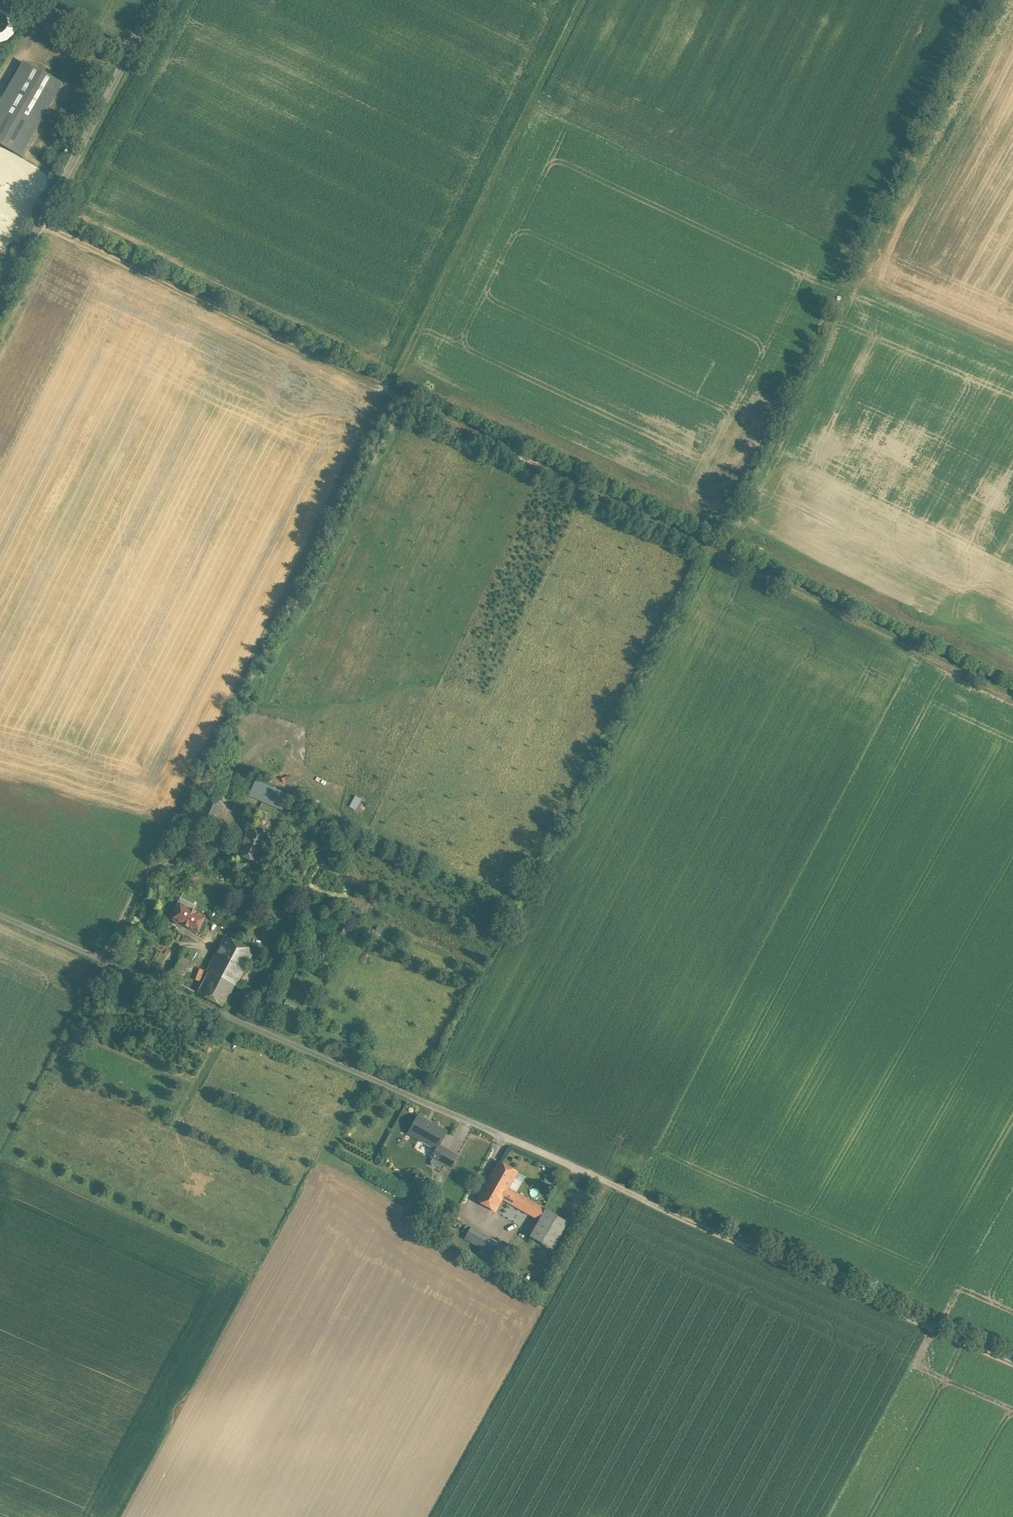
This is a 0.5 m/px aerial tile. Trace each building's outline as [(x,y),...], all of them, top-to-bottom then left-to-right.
[(21,156),(61,84),(24,63),(0,105),(0,144),(21,156)] [(256,782),(249,796),(283,811),(289,796),(256,782)] [(356,795),(349,806),(357,810),(363,799),(356,795)] [(219,806),(209,801),(201,818),(212,823),(219,806)] [(267,839),(249,830),(238,854),(256,863),(263,848),(266,847),(268,844),(267,840),(267,839)] [(204,917),(181,905),(174,919),(196,931),(201,934),(204,928),(199,925),(204,917)] [(251,952),(226,939),(217,955),(218,956),(242,968),(242,969),(251,952)] [(182,956),(175,971),(185,975),(191,960),(182,956)] [(242,968),(218,956),(197,994),(222,1007),(242,969),(242,968)] [(445,1132),(418,1117),(409,1133),(436,1148),(445,1132)] [(458,1156),(440,1146),(431,1162),(443,1169),(446,1164),(452,1167),(458,1156)] [(499,1162),(485,1187),(502,1196),(507,1189),(516,1172),(499,1162)] [(502,1196),(485,1187),(477,1201),(494,1211),(501,1198),(502,1196)] [(545,1210),(507,1189),(502,1196),(501,1198),(539,1219),(545,1210)] [(567,1222),(545,1210),(539,1219),(529,1237),(552,1250),(567,1222)] [(505,1247),(471,1228),(465,1238),(499,1258),(505,1247)]
